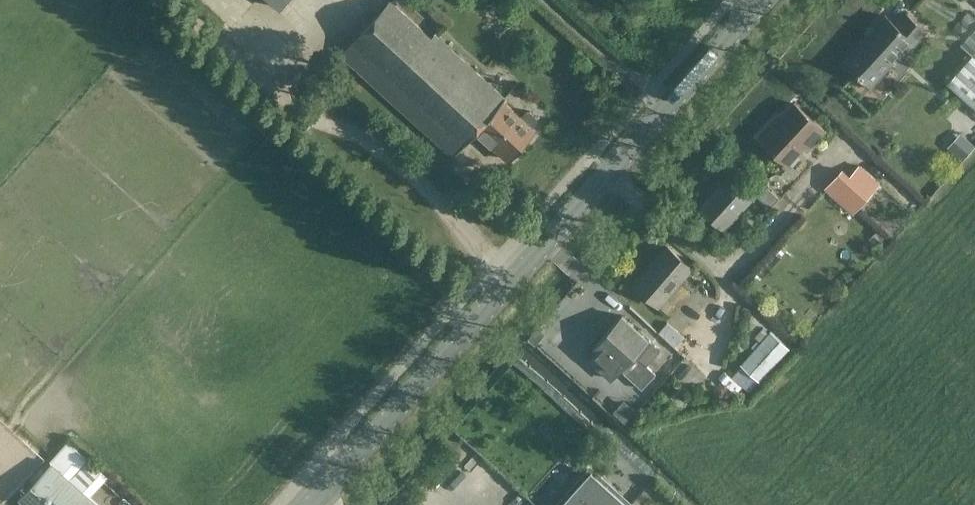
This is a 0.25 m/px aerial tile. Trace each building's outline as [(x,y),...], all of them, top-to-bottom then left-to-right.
[(286,0),(270,0),(279,8),(286,0)] [(532,125),(539,118),(529,109),(526,109),(521,115),(504,100),(508,96),(436,31),(432,36),(392,0),(388,0),(340,53),(454,156),(477,131),(508,159),(535,128),(532,125)] [(894,63),(924,30),(906,13),(896,25),(885,15),(842,61),(869,86),(892,61),(894,63)] [(947,80),(974,106),(974,26),(961,41),(973,52),(947,80)] [(808,146),(824,128),(794,102),(761,139),(786,162),(804,142),(808,146)] [(949,144),(962,156),(974,143),(974,141),(963,130),(949,144)] [(842,168),(824,188),(853,213),(880,183),(859,164),(849,174),(842,168)] [(700,207),(725,230),(756,195),(770,207),(779,197),(759,179),(754,185),(735,168),(700,207)] [(658,304),(691,267),(669,246),(635,283),(658,304)] [(596,348),(587,358),(610,379),(619,369),(634,352),(638,356),(646,364),(660,348),(647,337),(620,314),(593,345),(596,348)] [(789,347),(771,331),(741,363),(759,379),(789,347)] [(638,356),(624,372),(640,387),(654,371),(646,364),(638,356)] [(19,497),(28,504),(101,504),(90,495),(108,475),(70,441),(52,461),(19,497)] [(590,468),(558,504),(631,504),(590,468)]
